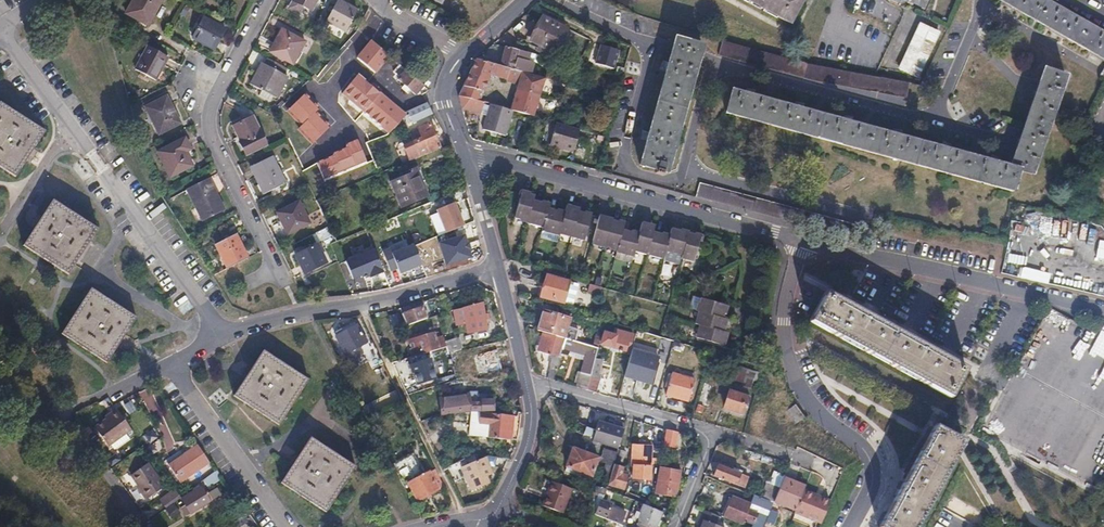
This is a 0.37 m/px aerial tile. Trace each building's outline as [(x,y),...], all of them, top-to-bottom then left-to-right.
[(123,14),(145,26),(160,0),(131,0),(123,14)] [(308,9),(312,0),(292,0),(308,9)] [(355,10),(336,0),(324,22),(343,33),(355,10)] [(789,23),(802,0),(746,0),(789,23)] [(888,0),(886,2),(889,4),(891,2),(896,6),(897,8),(900,8),(899,5),(907,3),(922,10),(927,0),(888,0)] [(1103,62),(1103,36),(1041,0),(994,0),(1103,62)] [(221,27),(200,15),(189,36),(210,47),(221,27)] [(540,19),(528,41),(552,54),(564,32),(540,19)] [(936,35),(919,26),(897,71),(915,79),(936,35)] [(276,35),(279,37),(271,51),(291,62),(303,39),(280,27),(276,35)] [(279,37),(276,35),(268,50),(271,51),(279,37)] [(702,48),(674,40),(672,49),(669,58),(697,66),(699,58),(702,48)] [(370,41),(356,58),(364,65),(348,84),(325,65),(315,76),(345,101),(347,99),(375,122),(377,119),(387,127),(388,125),(393,129),(401,118),(403,115),(402,113),(363,80),(371,71),(373,73),(382,63),(398,77),(396,80),(403,85),(400,88),(405,92),(407,89),(413,94),(421,85),(370,41)] [(723,42),(719,57),(904,100),(908,84),(879,78),(874,78),(806,64),(781,58),(775,56),(723,42)] [(165,56),(145,44),(132,68),(153,79),(165,56)] [(614,72),(619,49),(599,45),(594,68),(614,72)] [(528,53),(504,47),(498,66),(509,69),(522,72),(529,74),(532,63),(526,61),(528,53)] [(263,65),(261,64),(249,87),(258,91),(256,95),(268,101),(270,97),(274,99),(286,77),(281,74),(285,68),(267,58),(263,65)] [(697,66),(669,58),(640,166),(666,174),(697,66)] [(498,66),(475,60),(458,96),(478,101),(488,76),(506,80),(509,69),(498,66)] [(522,72),(509,69),(506,80),(518,84),(522,72)] [(557,74),(545,71),(543,78),(546,78),(555,81),(557,74)] [(522,72),(518,84),(509,110),(513,111),(528,115),(533,116),(546,78),(543,78),(529,74),(522,72)] [(732,93),(725,114),(1012,193),(1019,172),(1031,176),(1064,79),(1042,72),(1010,169),(732,93)] [(166,94),(144,104),(157,132),(179,122),(166,94)] [(458,96),(461,109),(479,114),(483,102),(478,101),(458,96)] [(426,103),(409,110),(414,122),(431,115),(426,103)] [(509,110),(489,104),(482,129),(505,136),(513,111),(509,110)] [(0,105),(0,167),(14,176),(41,131),(0,105)] [(252,117),(234,126),(241,142),(240,143),(246,156),(266,145),(252,117)] [(579,129),(555,122),(549,145),(573,152),(579,129)] [(418,132),(410,136),(420,156),(439,147),(429,124),(417,129),(418,132)] [(183,136),(155,150),(167,175),(190,164),(186,156),(183,150),(188,147),(183,136)] [(412,142),(402,146),(408,161),(419,156),(420,156),(410,136),(409,136),(412,142)] [(269,152),(249,162),(263,192),(283,182),(269,152)] [(396,179),(388,183),(399,206),(424,196),(420,187),(417,180),(422,178),(418,168),(413,170),(412,169),(408,171),(406,167),(396,171),(398,175),(401,174),(402,177),(396,179)] [(206,178),(185,189),(199,218),(221,208),(206,178)] [(422,178),(417,180),(420,187),(426,185),(422,178)] [(699,183),(695,195),(865,243),(871,241),(873,233),(699,183)] [(522,193),(520,201),(515,218),(528,222),(533,201),(535,196),(522,193)] [(297,201),(275,212),(286,233),(308,223),(297,201)] [(551,206),(533,201),(528,222),(527,224),(544,229),(550,209),(551,206)] [(98,231),(54,203),(25,247),(69,275),(98,231)] [(436,210),(443,237),(464,232),(456,205),(436,210)] [(568,207),(566,214),(560,233),(571,237),(579,211),(579,210),(568,207)] [(566,214),(550,209),(544,229),(543,232),(559,237),(560,233),(566,214)] [(592,215),(579,211),(571,237),(571,238),(584,241),(592,215)] [(612,221),(599,218),(592,242),(605,246),(612,221)] [(624,224),(612,221),(605,246),(617,249),(622,230),(624,224)] [(641,224),(638,234),(634,249),(646,253),(651,232),(653,227),(641,224)] [(671,228),(668,236),(664,250),(682,256),(688,233),(671,228)] [(638,234),(622,230),(617,249),(616,252),(632,256),(634,249),(638,234)] [(233,232),(212,242),(224,267),(245,257),(233,232)] [(668,236),(651,232),(646,253),(645,255),(662,259),(664,250),(668,236)] [(701,237),(688,233),(682,256),(681,258),(694,262),(701,237)] [(315,245),(293,255),(302,273),(324,263),(315,245)] [(399,277),(422,269),(414,247),(391,256),(399,277)] [(343,262),(350,285),(383,274),(376,252),(343,262)] [(572,283),(545,276),(539,297),(551,301),(552,298),(564,301),(567,286),(571,287),(572,283)] [(594,285),(591,284),(588,292),(599,295),(602,287),(594,285)] [(95,293),(91,290),(62,335),(79,346),(94,299),(95,293)] [(95,293),(94,299),(79,346),(83,349),(98,307),(100,310),(103,298),(95,293)] [(825,293),(810,319),(949,395),(964,368),(825,293)] [(100,310),(98,307),(83,349),(107,364),(135,319),(103,298),(100,310)] [(725,306),(699,299),(696,310),(698,311),(721,318),(725,306)] [(481,302),(449,311),(452,324),(462,322),(462,323),(465,323),(466,332),(485,329),(481,302)] [(421,307),(401,313),(405,325),(425,319),(421,307)] [(1047,308),(1010,379),(981,429),(1093,491),(1103,471),(1103,323),(1102,322),(1095,333),(1047,308)] [(721,318),(698,311),(694,323),(699,324),(721,331),(724,319),(721,318)] [(568,319),(542,312),(537,331),(556,336),(564,339),(568,319)] [(395,313),(388,316),(392,329),(400,326),(395,313)] [(341,333),(335,336),(345,354),(351,351),(358,347),(365,343),(356,325),(348,329),(345,323),(337,326),(341,333)] [(721,331),(699,324),(695,338),(721,345),(724,332),(721,331)] [(613,337),(603,334),(600,345),(624,352),(626,344),(628,344),(631,336),(614,331),(613,337)] [(658,337),(635,331),(634,338),(671,348),(673,341),(658,337)] [(431,333),(415,338),(420,353),(433,349),(443,346),(441,336),(433,339),(431,333)] [(540,336),(544,337),(540,352),(553,357),(547,379),(554,381),(561,351),(564,339),(556,336),(556,338),(541,334),(540,336)] [(598,348),(564,339),(561,351),(585,358),(580,375),(589,380),(597,352),(598,348)] [(505,340),(493,342),(496,351),(507,348),(505,340)] [(443,346),(433,349),(435,355),(445,352),(443,346)] [(358,347),(351,351),(354,357),(361,353),(358,347)] [(657,358),(630,351),(623,377),(650,384),(657,358)] [(597,352),(589,380),(587,391),(595,393),(601,376),(598,375),(603,354),(597,352)] [(308,380),(263,353),(235,397),(280,425),(308,380)] [(756,374),(738,369),(733,385),(752,390),(756,374)] [(693,380),(670,373),(665,394),(687,401),(693,380)] [(580,376),(577,375),(575,383),(578,385),(577,388),(587,391),(589,380),(580,375),(580,376)] [(618,400),(620,390),(612,388),(609,397),(618,400)] [(465,391),(456,392),(458,411),(477,410),(477,412),(493,411),(492,401),(485,401),(485,396),(470,398),(470,397),(466,397),(465,391)] [(745,398),(728,392),(723,408),(739,414),(742,405),(745,398)] [(107,412),(108,414),(95,423),(109,442),(129,427),(115,407),(107,412)] [(478,424),(488,424),(487,437),(506,439),(508,417),(490,415),(490,413),(477,414),(478,424)] [(617,450),(619,445),(623,430),(598,423),(592,442),(617,450)] [(932,425),(876,526),(877,526),(911,526),(958,440),(932,425)] [(676,433),(665,430),(663,446),(674,448),(676,433)] [(354,468),(310,439),(281,484),(325,512),(354,468)] [(180,458),(178,456),(167,465),(169,468),(200,446),(198,445),(180,458)] [(210,461),(200,446),(169,468),(181,483),(210,461)] [(631,467),(632,468),(631,480),(648,482),(648,486),(656,487),(660,460),(650,458),(650,447),(632,446),(631,467)] [(597,458),(572,450),(566,467),(590,476),(597,458)] [(610,452),(605,450),(601,463),(606,465),(602,477),(608,479),(612,466),(613,463),(616,454),(610,452)] [(624,452),(617,450),(616,454),(613,463),(620,465),(624,452)] [(405,466),(408,471),(398,476),(403,485),(408,482),(418,501),(438,490),(428,471),(423,474),(411,452),(391,463),(395,471),(405,466)] [(472,455),(459,463),(472,488),(488,481),(484,474),(489,472),(481,456),(472,455)] [(622,469),(612,466),(608,479),(607,484),(609,484),(623,489),(627,476),(620,474),(622,469)] [(148,467),(130,480),(144,499),(162,486),(148,467)] [(566,467),(564,472),(588,481),(590,476),(566,467)] [(738,475),(717,467),(712,476),(734,485),(738,475)] [(675,476),(664,474),(660,496),(676,499),(678,486),(674,485),(675,476)] [(747,479),(738,475),(734,485),(743,488),(747,479)] [(783,479),(780,486),(773,503),(780,506),(785,494),(783,493),(788,481),(783,479)] [(780,486),(768,481),(761,499),(773,503),(780,486)] [(783,493),(785,494),(780,506),(794,512),(802,492),(792,488),(794,483),(788,481),(783,493)] [(804,487),(794,483),(792,488),(802,492),(804,487)] [(570,492),(550,484),(541,508),(561,516),(570,492)] [(199,487),(182,498),(185,503),(179,506),(185,516),(212,501),(207,492),(203,494),(199,487)] [(179,513),(173,500),(180,497),(176,488),(160,495),(169,517),(179,513)] [(594,493),(593,492),(588,504),(594,507),(599,494),(594,493)] [(829,503),(802,492),(794,512),(794,513),(820,524),(829,503)] [(625,493),(623,498),(634,502),(638,504),(640,499),(625,493)] [(731,498),(724,517),(742,524),(744,518),(753,522),(752,526),(764,526),(765,524),(770,511),(773,503),(761,499),(752,495),(749,505),(731,498)] [(598,510),(600,512),(598,517),(617,525),(619,520),(621,521),(624,514),(607,507),(605,509),(600,507),(598,510)] [(232,508),(215,520),(221,526),(223,526),(238,516),(232,508)] [(641,514),(639,520),(640,520),(639,521),(652,526),(656,526),(661,513),(652,510),(651,514),(647,512),(645,515),(641,514)] [(770,511),(765,524),(772,526),(773,526),(777,514),(770,511)] [(702,512),(697,526),(717,526),(715,526),(718,517),(702,512)]
